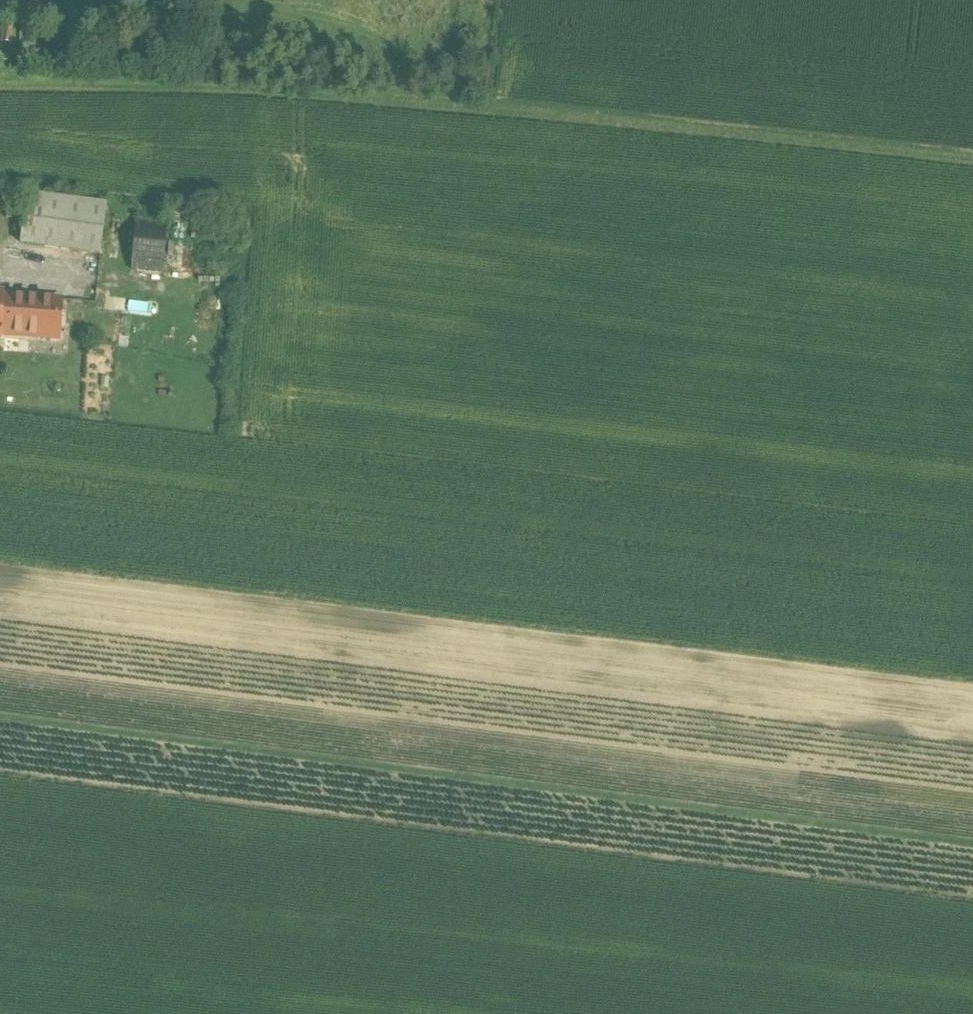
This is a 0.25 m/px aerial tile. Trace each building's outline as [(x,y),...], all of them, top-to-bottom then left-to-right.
[(107,202),(22,192),(14,252),(100,262),(107,202)] [(166,234),(129,232),(125,275),(163,279),(166,234)] [(57,343),(58,297),(0,294),(0,340),(57,343)]
